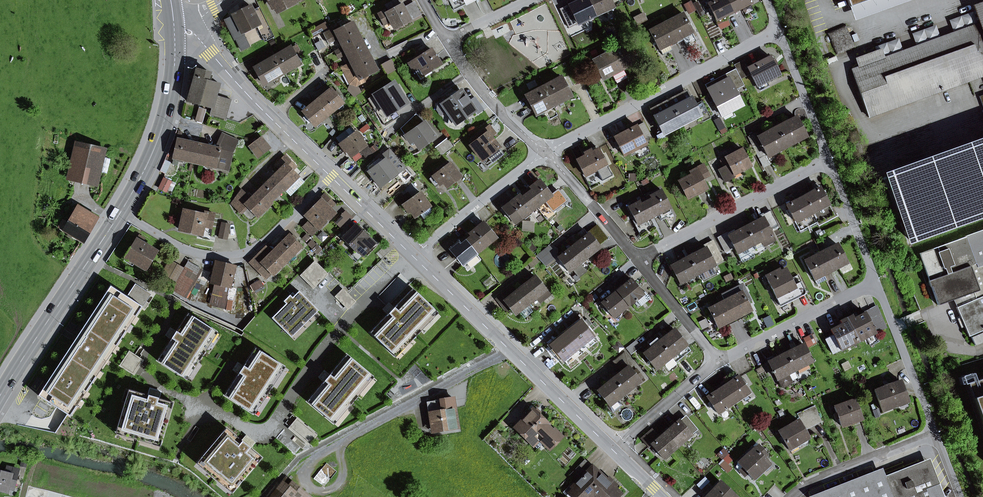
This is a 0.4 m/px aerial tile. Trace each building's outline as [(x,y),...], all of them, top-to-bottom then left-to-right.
[(298,0),(272,0),(275,6),(277,10),(298,0)] [(395,28),(420,14),(415,4),(404,10),(399,0),(394,0),(385,5),(389,11),(386,13),(385,10),(378,14),(382,20),(388,17),(395,28)] [(460,1),(463,0),(449,0),(454,10),(463,6),(460,1)] [(577,23),(595,14),(589,0),(586,0),(582,2),(581,0),(579,0),(569,5),(577,23)] [(595,14),(613,6),(611,0),(589,0),(595,14)] [(716,19),(733,11),(728,0),(715,0),(708,3),(711,8),(714,15),(716,19)] [(733,11),(750,2),(749,0),(728,0),(733,11)] [(854,20),(908,0),(865,0),(849,6),(854,20)] [(974,5),(980,23),(884,57),(858,67),(851,69),(855,80),(868,117),(982,75),(982,2),(974,5)] [(257,24),(265,41),(274,37),(259,8),(253,11),(250,6),(247,8),(246,7),(236,12),(237,13),(233,14),(234,16),(228,19),(227,23),(235,39),(236,39),(244,35),(243,31),(257,24)] [(559,10),(561,15),(568,12),(565,6),(559,10)] [(685,19),(682,13),(666,22),(675,40),(682,37),(683,40),(687,47),(697,42),(688,24),(685,19)] [(634,18),(638,25),(647,21),(643,14),(634,18)] [(721,27),(728,24),(724,17),(717,20),(721,27)] [(670,47),(668,44),(675,40),(666,22),(649,30),(652,36),(655,41),(662,56),(672,51),(670,47)] [(339,38),(344,47),(360,39),(352,23),(341,29),(339,25),(323,33),(329,43),(339,38)] [(827,33),(837,55),(855,47),(846,25),(827,33)] [(244,35),(236,39),(241,50),(250,46),(244,35)] [(668,44),(670,47),(683,40),(682,37),(675,40),(668,44)] [(347,53),(351,62),(368,54),(360,39),(344,47),(335,51),(338,58),(347,53)] [(625,74),(622,69),(637,62),(626,42),(592,60),(602,79),(611,75),(614,80),(625,74)] [(292,48),(291,47),(276,56),(285,72),(300,63),(296,56),(301,54),(296,46),(292,48)] [(253,57),(258,66),(275,56),(271,48),(253,57)] [(430,70),(440,64),(430,49),(409,63),(415,70),(419,67),(424,75),(430,70)] [(855,58),(858,67),(884,57),(881,49),(855,58)] [(367,74),(376,70),(368,54),(351,62),(343,67),(351,83),(356,84),(369,78),(367,74)] [(255,68),(264,84),(285,72),(276,56),(275,56),(258,66),(255,68)] [(747,68),(751,74),(757,86),(766,81),(779,74),(770,56),(747,68)] [(396,69),(391,60),(382,65),(387,74),(396,69)] [(741,78),(751,74),(747,68),(744,60),(734,65),(741,78)] [(430,70),(424,75),(419,67),(415,70),(421,80),(432,73),(430,70)] [(209,74),(209,73),(197,69),(190,91),(188,101),(212,108),(210,115),(225,119),(230,99),(216,95),(219,84),(211,82),(207,81),(209,74)] [(715,79),(717,84),(738,73),(735,69),(715,79)] [(725,108),(732,110),(742,105),(735,90),(744,85),(738,73),(717,84),(715,79),(705,84),(719,111),(725,108)] [(563,82),(561,77),(543,86),(553,105),(570,95),(566,87),(569,86),(566,81),(563,82)] [(863,119),(868,117),(855,80),(850,82),(863,119)] [(759,91),(769,86),(766,81),(757,86),(759,91)] [(392,112),(406,103),(393,83),(368,99),(385,126),(397,118),(392,112)] [(531,106),(535,114),(553,105),(543,86),(526,95),(528,101),(531,106)] [(357,87),(348,90),(354,96),(361,91),(357,87)] [(342,103),(343,102),(338,96),(334,92),(332,88),(317,100),(328,114),(337,107),(342,103)] [(465,117),(474,110),(468,102),(461,91),(457,94),(452,97),(444,103),(442,99),(438,103),(437,109),(441,115),(447,111),(449,114),(451,118),(456,121),(462,120),(465,117)] [(687,99),(683,92),(668,100),(682,124),(700,115),(703,122),(711,118),(702,102),(695,106),(691,97),(687,99)] [(477,114),(483,109),(475,97),(468,102),(474,110),(477,114)] [(308,118),(314,125),(328,114),(317,100),(303,112),(306,115),(308,118)] [(670,146),(664,134),(682,124),(668,100),(650,109),(663,133),(656,136),(663,149),(670,146)] [(201,121),(204,110),(198,108),(195,119),(201,121)] [(424,122),(416,114),(400,129),(405,136),(424,122)] [(455,128),(463,127),(465,117),(462,120),(456,121),(451,118),(449,114),(448,124),(455,128)] [(805,133),(796,116),(776,126),(787,146),(798,140),(796,138),(805,133)] [(714,121),(719,130),(724,127),(719,118),(714,121)] [(419,148),(434,137),(424,122),(405,136),(411,143),(414,141),(419,148)] [(618,146),(623,155),(652,140),(643,122),(614,137),(616,141),(618,146)] [(490,125),(485,129),(491,137),(496,133),(490,125)] [(774,149),(775,152),(787,146),(776,126),(757,137),(755,133),(748,137),(762,164),(769,160),(767,156),(766,153),(774,149)] [(492,163),(503,154),(491,137),(485,129),(473,138),(475,141),(470,145),(482,160),(487,156),(492,163)] [(354,161),(360,156),(357,152),(366,146),(355,132),(339,144),(345,152),(347,151),(354,161)] [(228,169),(233,148),(236,140),(223,134),(216,148),(199,144),(195,162),(228,169)] [(268,149),(260,138),(250,146),(258,157),(268,149)] [(887,173),(888,176),(912,241),(982,216),(982,139),(887,173)] [(178,140),(174,157),(195,162),(199,144),(178,140)] [(447,140),(437,148),(442,154),(452,146),(447,140)] [(81,144),(73,179),(93,183),(100,149),(81,144)] [(595,169),(597,172),(607,167),(598,149),(594,151),(593,148),(584,153),(586,155),(577,160),(584,174),(585,174),(595,169)] [(725,182),(733,177),(732,175),(750,165),(746,157),(744,154),(741,149),(725,158),(728,164),(718,170),(725,182)] [(276,165),(280,170),(272,178),(283,188),(290,195),(304,182),(292,170),(289,166),(292,163),(285,156),(276,165)] [(391,184),(400,178),(385,159),(369,172),(372,176),(374,175),(381,184),(388,180),(391,184)] [(442,181),(447,187),(461,177),(450,163),(433,176),(439,183),(442,181)] [(678,181),(687,198),(706,188),(701,179),(699,176),(707,172),(703,164),(690,171),(691,175),(678,181)] [(585,174),(587,178),(597,172),(595,169),(585,174)] [(439,183),(433,176),(429,179),(436,187),(440,184),(439,183)] [(164,178),(159,188),(166,192),(171,181),(164,178)] [(270,201),(283,188),(272,178),(259,191),(270,201)] [(536,206),(551,196),(539,180),(530,187),(531,190),(526,193),(536,206)] [(526,193),(531,190),(530,187),(520,195),(521,197),(526,193)] [(824,196),(826,194),(824,190),(822,192),(820,188),(803,196),(816,222),(818,226),(835,217),(824,196)] [(257,216),(271,202),(270,201),(259,191),(251,199),(242,190),(232,204),(241,213),(248,207),(257,216)] [(669,207),(660,190),(644,199),(653,216),(657,214),(660,220),(671,214),(668,208),(669,207)] [(433,213),(428,208),(430,207),(420,192),(411,198),(408,193),(400,199),(403,204),(402,205),(408,212),(410,211),(415,217),(419,214),(423,220),(433,213)] [(503,208),(515,223),(536,206),(526,193),(521,197),(520,195),(503,208)] [(325,205),(330,200),(325,195),(319,201),(320,201),(306,215),(319,228),(334,213),(329,208),(325,205)] [(790,213),(800,231),(816,222),(803,196),(786,205),(788,209),(790,213)] [(655,227),(650,217),(653,216),(644,199),(628,207),(642,234),(655,227)] [(325,205),(329,208),(334,204),(330,200),(325,205)] [(63,220),(58,227),(84,242),(99,218),(78,205),(67,223),(63,220)] [(250,223),(257,216),(248,207),(241,213),(250,223)] [(202,234),(204,226),(211,228),(214,214),(205,212),(204,215),(184,210),(180,230),(202,234)] [(334,222),(342,229),(353,218),(345,210),(334,222)] [(769,230),(777,225),(770,211),(761,216),(762,218),(745,227),(759,253),(767,249),(765,245),(774,240),(769,230)] [(312,236),(318,230),(309,221),(303,227),(312,236)] [(476,253),(496,238),(483,222),(469,234),(471,236),(466,240),(476,253)] [(523,230),(529,231),(532,231),(533,222),(523,222),(523,230)] [(222,223),(219,238),(227,239),(230,224),(222,223)] [(357,250),(363,256),(375,243),(356,225),(343,239),(355,251),(357,250)] [(581,243),(575,247),(584,259),(588,256),(593,262),(604,253),(598,245),(607,238),(598,226),(579,241),(581,243)] [(734,247),(742,262),(759,253),(745,227),(728,236),(727,233),(718,238),(725,252),(734,247)] [(919,253),(938,305),(952,300),(959,297),(962,305),(956,307),(968,336),(970,335),(974,345),(982,341),(982,230),(919,253)] [(459,242),(461,244),(466,240),(471,236),(469,234),(459,242)] [(139,235),(126,257),(126,258),(135,263),(146,270),(157,251),(142,242),(145,239),(139,235)] [(301,246),(290,235),(276,249),(287,260),(301,246)] [(478,262),(473,256),(476,253),(466,240),(461,244),(459,242),(451,249),(468,270),(478,262)] [(711,266),(723,260),(713,241),(703,245),(705,248),(688,257),(689,260),(697,273),(699,272),(703,280),(715,273),(711,266)] [(846,262),(837,244),(821,253),(830,270),(846,262)] [(586,271),(580,263),(584,259),(575,247),(573,245),(558,258),(569,272),(572,269),(578,277),(586,271)] [(557,256),(548,246),(537,255),(545,265),(557,256)] [(271,273),(273,274),(287,260),(276,249),(272,253),(269,249),(266,252),(263,249),(250,263),(266,279),(271,273)] [(351,256),(357,262),(363,256),(357,250),(355,251),(351,256)] [(825,279),(823,274),(830,270),(821,253),(804,261),(816,284),(825,279)] [(133,266),(135,263),(126,258),(124,261),(133,266)] [(317,258),(302,273),(316,287),(331,272),(317,258)] [(528,265),(531,268),(539,262),(536,258),(528,265)] [(162,272),(169,277),(177,264),(170,260),(162,272)] [(671,266),(679,282),(697,273),(689,260),(684,263),(682,260),(671,266)] [(171,290),(184,297),(201,269),(188,261),(171,290)] [(210,283),(230,287),(235,266),(216,261),(210,283)] [(165,285),(171,289),(183,268),(177,264),(169,277),(165,285)] [(806,293),(804,290),(805,289),(798,275),(790,279),(786,269),(780,272),(779,270),(765,276),(780,306),(806,293)] [(618,280),(623,286),(616,292),(627,305),(631,302),(637,309),(650,298),(644,291),(641,293),(636,287),(634,284),(626,274),(618,280)] [(524,288),(522,286),(519,288),(530,302),(536,297),(540,302),(549,295),(535,276),(525,284),(527,286),(524,288)] [(254,290),(263,286),(260,280),(251,285),(254,290)] [(232,289),(213,285),(208,305),(228,309),(232,289)] [(742,285),(722,295),(724,300),(734,318),(750,310),(751,310),(747,302),(749,301),(742,285)] [(45,386),(39,396),(49,402),(52,398),(63,405),(60,410),(62,411),(70,416),(77,406),(72,403),(82,388),(87,391),(96,377),(91,374),(96,367),(101,370),(112,353),(107,350),(112,343),(116,346),(126,331),(121,328),(131,313),(136,316),(142,306),(132,300),(129,304),(118,297),(121,292),(111,286),(104,296),(108,298),(49,388),(45,386)] [(135,286),(128,297),(132,300),(142,306),(149,295),(135,286)] [(510,308),(515,314),(518,311),(527,304),(530,302),(519,288),(517,291),(518,293),(516,295),(510,287),(498,296),(504,304),(501,306),(506,311),(510,308)] [(391,311),(370,332),(386,348),(388,350),(390,349),(395,349),(409,335),(412,339),(417,334),(420,331),(417,327),(430,313),(429,308),(431,306),(412,288),(395,306),(391,311)] [(342,289),(336,295),(346,305),(349,308),(355,302),(342,289)] [(286,304),(272,318),(286,333),(292,328),(294,330),(310,313),(308,311),(314,306),(299,291),(292,297),(290,295),(283,301),(286,304)] [(608,311),(613,317),(627,305),(616,292),(602,303),(605,307),(608,311)] [(501,306),(504,304),(498,296),(496,298),(501,306)] [(956,307),(962,305),(959,297),(952,300),(956,307)] [(714,320),(717,327),(718,326),(734,318),(724,300),(708,308),(711,314),(714,320)] [(524,318),(533,311),(527,304),(518,311),(524,318)] [(874,333),(885,327),(876,306),(861,314),(857,316),(855,313),(846,318),(856,339),(873,330),(874,333)] [(751,313),(750,310),(734,318),(718,326),(719,329),(751,313)] [(173,336),(157,360),(179,375),(180,373),(186,372),(195,358),(199,361),(205,351),(201,349),(210,334),(209,329),(210,327),(188,313),(173,336)] [(841,350),(840,347),(856,339),(846,318),(840,321),(842,324),(831,330),(833,335),(825,339),(833,354),(841,350)] [(593,335),(581,320),(570,329),(572,331),(567,335),(577,348),(593,335)] [(567,335),(572,331),(570,329),(560,337),(562,340),(567,335)] [(664,337),(666,340),(661,344),(671,356),(686,344),(674,329),(664,337)] [(870,346),(879,341),(874,333),(873,330),(856,339),(840,347),(841,350),(866,337),(870,346)] [(562,360),(577,348),(567,335),(562,340),(560,337),(550,345),(562,360)] [(811,343),(807,345),(808,347),(816,343),(812,335),(808,337),(811,343)] [(644,354),(656,369),(671,356),(661,344),(659,342),(657,339),(651,343),(654,346),(644,354)] [(626,349),(630,354),(639,347),(635,342),(626,349)] [(812,361),(803,344),(785,353),(794,370),(812,361)] [(241,370),(225,395),(246,409),(247,407),(253,407),(262,393),(266,395),(272,386),(268,383),(278,369),(276,364),(277,362),(255,348),(241,370)] [(129,351),(120,365),(133,374),(142,360),(140,358),(129,351)] [(633,363),(624,353),(613,361),(621,371),(613,379),(624,393),(640,381),(628,367),(633,363)] [(791,381),(787,373),(794,370),(785,353),(768,362),(773,371),(771,372),(772,373),(773,373),(781,386),(783,387),(790,383),(791,381)] [(327,378),(307,401),(327,418),(328,416),(334,417),(346,402),(350,405),(357,396),(353,393),(366,378),(365,373),(366,371),(346,354),(327,378)] [(791,381),(798,377),(794,370),(787,373),(791,381)] [(741,381),(738,377),(723,388),(733,402),(748,392),(745,387),(741,381)] [(966,384),(982,433),(982,378),(966,384)] [(622,405),(617,399),(624,393),(613,379),(597,391),(608,403),(606,405),(612,413),(622,405)] [(874,391),(882,411),(908,401),(900,381),(874,391)] [(714,408),(717,413),(733,402),(723,388),(707,398),(710,402),(714,408)] [(129,389),(117,429),(128,433),(131,431),(138,433),(136,440),(140,441),(142,434),(149,436),(150,439),(161,443),(173,402),(152,396),(129,389)] [(433,422),(435,431),(458,428),(453,398),(427,402),(430,422),(433,422)] [(838,418),(841,426),(861,418),(854,400),(834,407),(836,414),(838,418)] [(789,449),(808,438),(803,430),(821,421),(815,406),(797,414),(800,418),(779,431),(789,449)] [(548,424),(533,409),(515,428),(528,441),(529,440),(537,448),(543,442),(550,449),(561,437),(553,428),(552,429),(547,425),(548,424)] [(696,430),(686,418),(681,422),(680,420),(665,433),(677,446),(685,439),(696,430)] [(297,419),(290,427),(309,444),(316,435),(297,419)] [(489,445),(505,429),(499,423),(484,440),(489,445)] [(226,428),(199,460),(208,467),(211,467),(217,472),(212,477),(216,480),(220,474),(226,479),(226,482),(235,490),(262,458),(245,444),(226,428)] [(657,451),(662,458),(677,446),(665,433),(659,438),(652,429),(641,439),(648,447),(651,445),(654,448),(657,451)] [(685,439),(689,443),(700,434),(696,430),(685,439)] [(748,473),(753,479),(769,464),(763,457),(759,454),(763,450),(758,445),(755,449),(754,448),(738,463),(743,468),(741,471),(745,476),(748,473)] [(718,456),(722,460),(728,454),(724,450),(718,456)] [(722,460),(727,464),(732,459),(728,454),(722,460)] [(571,475),(577,481),(592,466),(585,460),(571,475)] [(722,460),(718,464),(726,473),(730,468),(727,464),(722,460)] [(812,496),(942,496),(931,467),(926,468),(924,462),(881,479),(879,471),(812,496)] [(620,494),(615,488),(606,480),(592,466),(577,481),(572,487),(573,488),(582,496),(586,496),(589,493),(593,496),(617,496),(620,494)] [(19,471),(7,468),(6,473),(0,471),(0,490),(6,492),(8,487),(9,482),(15,484),(19,471)] [(311,496),(287,478),(271,496),(310,496),(311,496)] [(609,478),(606,480),(615,488),(617,486),(614,482),(609,478)] [(720,482),(705,496),(736,496),(720,482)] [(573,488),(566,496),(567,496),(582,496),(573,488)]
